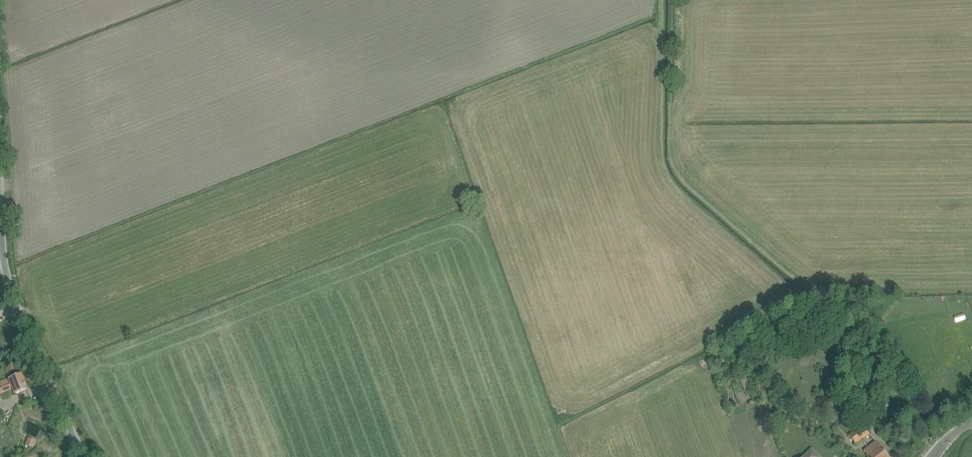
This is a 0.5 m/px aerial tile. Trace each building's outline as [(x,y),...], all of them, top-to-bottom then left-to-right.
[(20,374),(8,379),(9,382),(0,386),(0,385),(0,394),(12,389),(14,395),(27,390),(20,374)] [(849,435),(857,444),(869,434),(862,425),(849,435)] [(27,438),(24,444),(32,448),(35,441),(27,438)] [(880,447),(876,442),(864,451),(868,456),(889,456),(880,447)] [(821,456),(812,447),(802,456),(821,456)]
